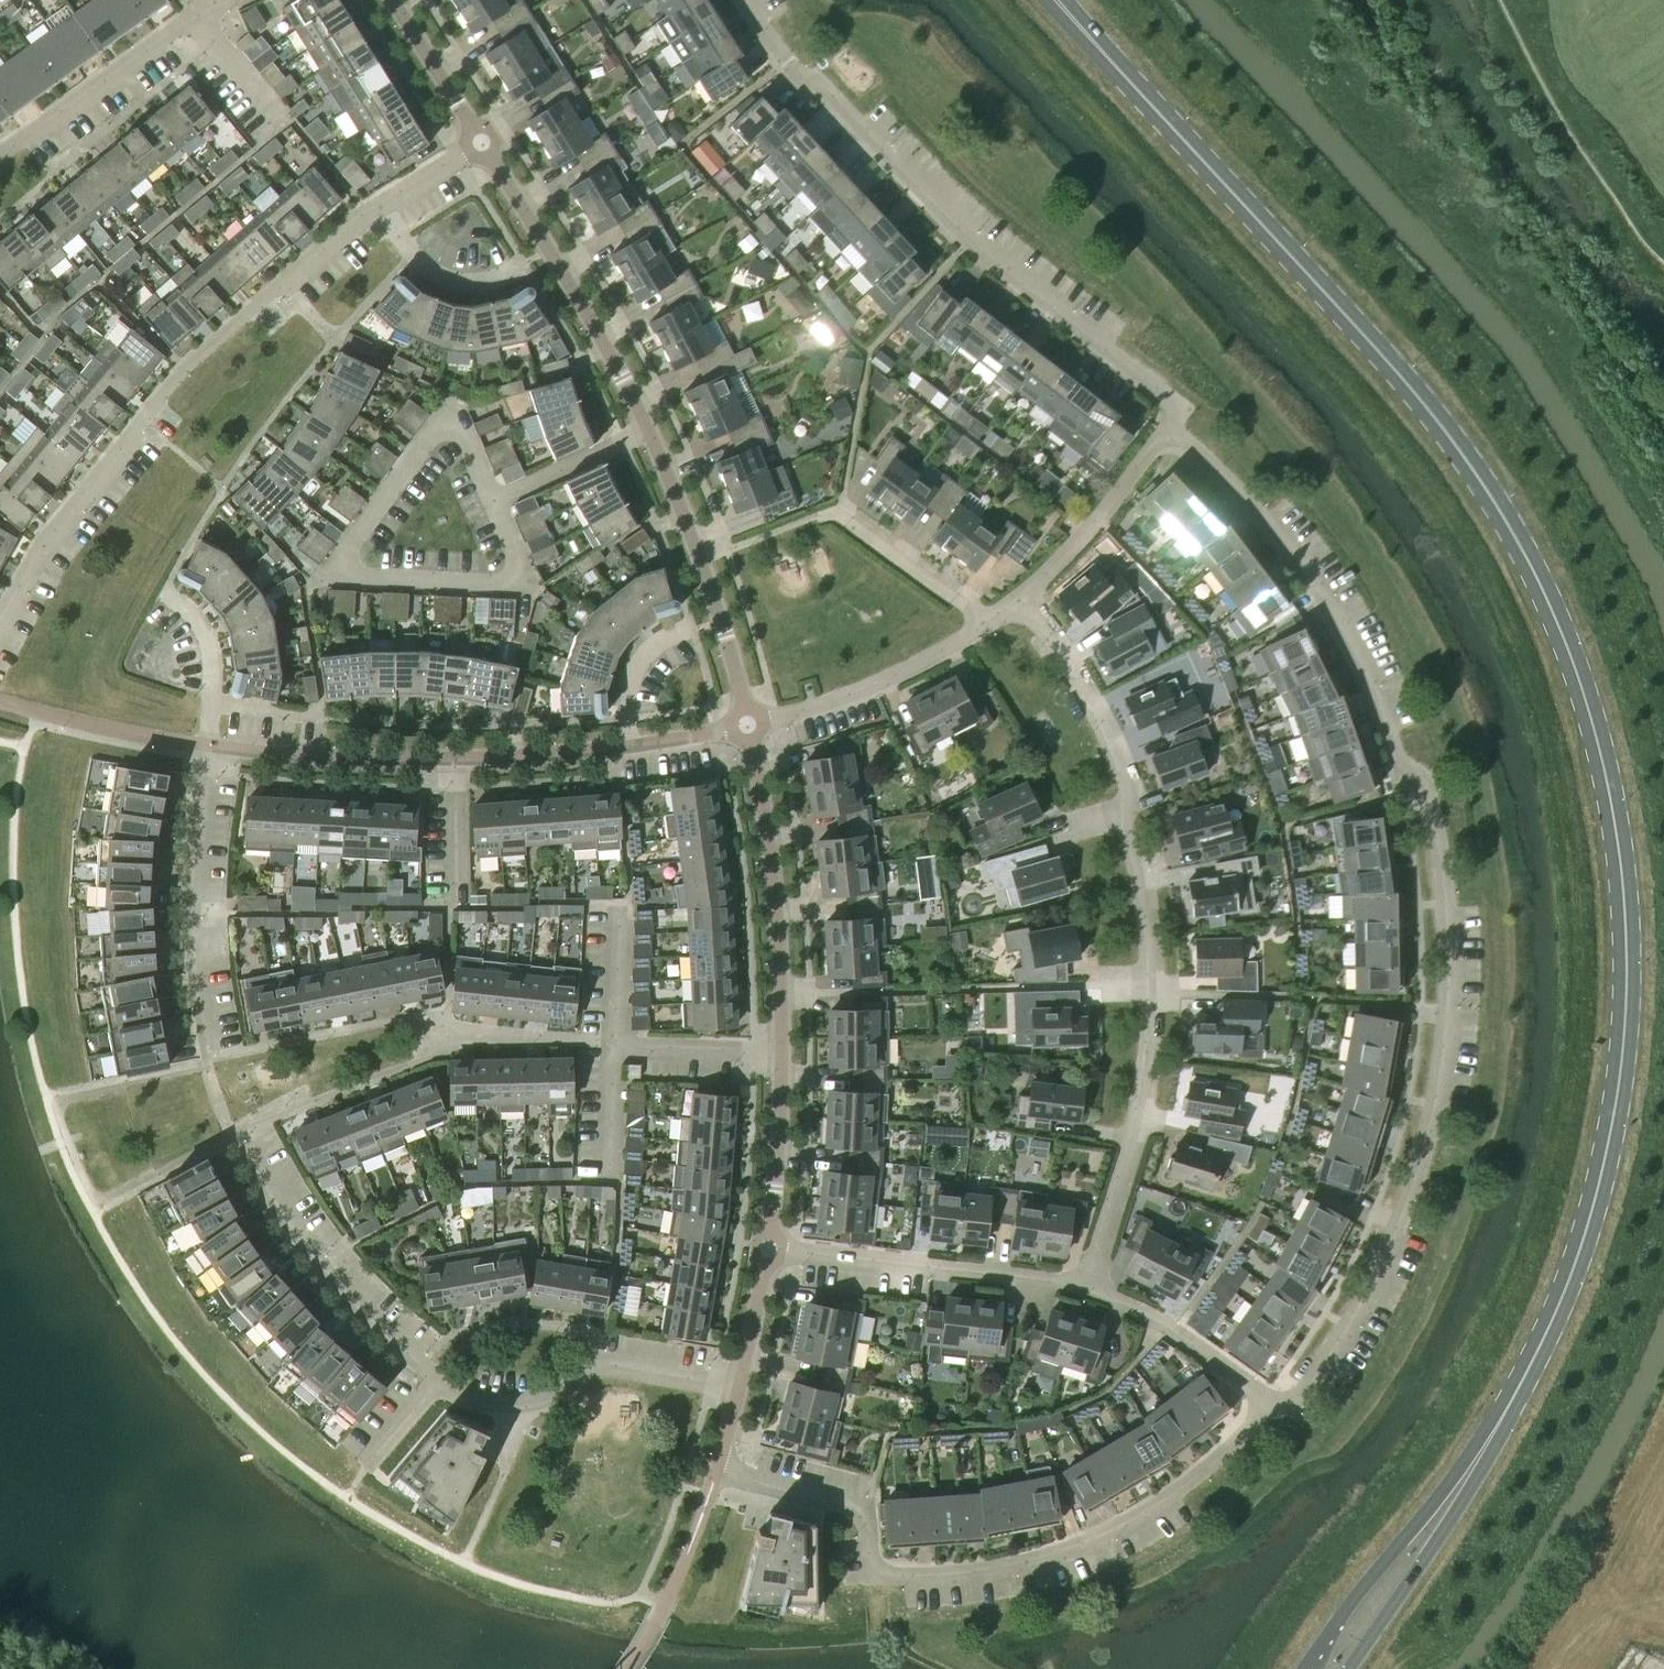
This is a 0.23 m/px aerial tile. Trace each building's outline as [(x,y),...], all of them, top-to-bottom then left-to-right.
[(74,14),(101,51),(124,35),(98,0),(94,0),(74,14)] [(124,35),(146,19),(132,0),(98,0),(124,35)] [(146,19),(169,2),(168,0),(132,0),(146,19)] [(282,10),(295,31),(340,2),(339,0),(297,0),(282,10)] [(473,0),(450,0),(452,3),(455,5),(457,8),(456,8),(457,10),(473,0)] [(457,10),(459,12),(461,15),(462,19),(465,24),(468,26),(470,28),(469,29),(472,33),(477,30),(476,29),(499,16),(506,27),(530,12),(523,0),(473,0),(457,10)] [(605,0),(603,0),(592,7),(598,15),(610,7),(605,0)] [(667,16),(692,0),(657,0),(667,16)] [(667,16),(680,36),(715,13),(707,0),(692,0),(667,16)] [(353,22),(340,2),(295,31),(307,51),(353,22)] [(4,11),(12,23),(22,16),(13,4),(4,11)] [(267,24),(256,6),(242,14),(253,32),(267,24)] [(4,11),(0,13),(0,25),(3,29),(12,23),(4,11)] [(530,12),(506,27),(513,38),(490,52),(485,55),(488,59),(490,61),(491,65),(494,70),(497,72),(498,75),(500,78),(537,54),(551,45),(530,12)] [(669,43),(681,63),(693,56),(730,32),(727,27),(725,28),(715,13),(680,36),(669,43)] [(101,51),(74,14),(52,30),(79,68),(101,51)] [(602,32),(593,20),(584,26),(592,38),(602,32)] [(353,22),(307,51),(320,71),(329,65),(365,42),(353,22)] [(79,68),(52,30),(29,47),(56,84),(79,68)] [(618,47),(631,39),(625,31),(613,38),(618,47)] [(693,56),(681,63),(693,82),(698,79),(705,75),(706,76),(734,58),(734,59),(742,54),(731,38),(733,37),(730,32),(693,56)] [(241,53),(255,41),(248,34),(235,45),(241,53)] [(631,39),(618,47),(624,56),(636,48),(631,39)] [(378,63),(365,42),(329,65),(342,85),(378,63)] [(56,84),(29,47),(7,63),(34,100),(56,84)] [(614,52),(603,59),(609,69),(621,62),(614,52)] [(537,54),(500,78),(501,79),(503,82),(504,86),(507,91),(510,93),(511,96),(514,100),(519,97),(518,97),(540,83),(548,94),(572,79),(564,66),(550,74),(537,54)] [(746,77),(734,59),(734,58),(706,76),(705,75),(698,79),(712,101),(743,81),(743,82),(748,79),(747,77),(746,77)] [(7,63),(0,68),(0,101),(11,116),(34,100),(7,63)] [(265,82),(279,71),(273,63),(259,74),(265,82)] [(378,63),(342,85),(354,106),(391,83),(378,63)] [(279,71),(265,82),(271,90),(285,78),(279,71)] [(644,87),(656,79),(651,71),(639,78),(644,87)] [(572,79),(548,94),(555,105),(532,119),(527,122),(530,126),(532,128),(533,132),(536,137),(539,139),(541,142),(540,143),(541,145),(579,121),(567,101),(580,92),(572,79)] [(669,99),(656,79),(644,87),(639,90),(652,110),(669,99)] [(391,83),(354,106),(345,111),(358,131),(367,126),(403,103),(391,83)] [(189,86),(171,101),(199,134),(217,119),(189,86)] [(658,120),(639,90),(627,98),(646,127),(658,120)] [(761,96),(740,116),(731,125),(748,145),(755,139),(754,138),(778,115),(777,114),(763,98),(761,96)] [(295,118),(309,107),(303,99),(289,111),(295,118)] [(0,101),(0,124),(11,116),(0,101)] [(199,134),(171,101),(154,115),(181,148),(199,134)] [(403,103),(367,126),(379,146),(416,123),(403,103)] [(784,108),(777,114),(778,115),(754,138),(755,139),(770,155),(802,126),(798,121),(797,123),(784,108)] [(154,115),(137,129),(136,129),(164,162),(181,148),(154,115)] [(310,137),(324,125),(318,117),(304,129),(310,137)] [(592,141),(579,121),(541,145),(543,147),(543,146),(545,149),(546,153),(549,158),(552,160),(553,163),(556,167),(560,164),(582,150),(590,161),(614,146),(605,133),(592,141)] [(669,140),(657,122),(646,129),(657,147),(669,140)] [(429,144),(416,123),(379,146),(392,167),(429,144)] [(331,133),(324,125),(310,137),(317,144),(331,133)] [(669,131),(678,141),(688,133),(683,127),(675,126),(669,131)] [(779,179),(786,173),(817,144),(805,131),(806,130),(802,126),(770,155),(763,161),(779,179)] [(136,129),(137,129),(136,128),(118,143),(118,144),(119,144),(147,177),(164,162),(136,129)] [(264,148),(272,157),(283,148),(275,138),(264,148)] [(725,165),(707,143),(693,155),(711,177),(725,165)] [(118,144),(102,158),(129,191),(147,177),(119,144),(118,144)] [(817,144),(786,173),(779,179),(795,197),(802,190),(834,161),(830,156),(829,158),(817,144)] [(614,146),(590,161),(597,173),(574,187),(574,186),(569,189),(572,193),(574,196),(575,199),(578,204),(581,207),(583,210),(582,210),(583,212),(630,183),(622,171),(627,168),(614,146)] [(272,157),(264,148),(253,157),(261,166),(272,157)] [(231,150),(220,159),(228,169),(239,160),(231,150)] [(341,173),(355,162),(348,154),(334,166),(341,173)] [(102,158),(85,172),(112,205),(129,191),(102,158)] [(228,169),(220,159),(209,169),(217,178),(228,169)] [(838,165),(834,161),(802,190),(818,208),(849,180),(837,166),(838,165)] [(355,162),(341,173),(355,190),(369,180),(355,162)] [(241,167),(230,176),(237,186),(249,176),(241,167)] [(296,183),(324,215),(342,200),(313,167),(296,183)] [(112,205),(85,172),(67,187),(95,220),(112,205)] [(237,186),(230,176),(219,185),(226,195),(237,186)] [(728,194),(739,184),(732,176),(722,186),(728,194)] [(197,179),(186,188),(193,198),(205,188),(197,179)] [(818,208),(819,208),(809,217),(825,235),(834,225),(867,196),(863,192),(862,193),(849,180),(818,208)] [(324,215),(296,183),(279,198),(307,230),(308,230),(324,215)] [(642,203),(630,183),(583,212),(585,214),(587,216),(588,220),(591,225),(594,228),(595,230),(597,235),(602,232),(602,231),(624,217),(631,229),(656,214),(647,200),(642,203)] [(746,192),(739,184),(728,194),(735,201),(746,192)] [(255,198),(262,208),(280,196),(273,185),(255,198)] [(95,220),(67,187),(50,201),(78,234),(95,220)] [(193,198),(186,188),(174,197),(182,207),(193,198)] [(206,196),(195,205),(203,214),(214,205),(206,196)] [(834,225),(825,235),(841,252),(851,243),(882,215),(869,201),(871,200),(867,196),(834,225)] [(279,198),(262,212),(290,245),(290,246),(291,247),(309,230),(308,230),(307,230),(279,198)] [(50,201),(34,215),(33,215),(60,248),(78,234),(50,201)] [(203,214),(195,205),(184,214),(192,224),(203,214)] [(151,217),(159,226),(170,217),(162,208),(151,217)] [(290,245),(262,212),(245,227),(274,260),(290,246),(290,245)] [(760,230),(770,220),(764,212),(753,222),(760,230)] [(33,215),(34,215),(33,214),(14,229),(15,230),(43,263),(50,271),(67,257),(60,248),(33,215)] [(656,214),(631,229),(638,240),(616,254),(616,253),(610,256),(613,260),(615,262),(615,266),(618,271),(621,274),(623,277),(624,279),(662,256),(650,236),(664,227),(656,214)] [(882,215),(851,243),(867,260),(899,231),(895,227),(894,228),(882,215)] [(159,226),(151,217),(140,226),(148,235),(159,226)] [(770,220),(760,230),(766,237),(777,228),(770,220)] [(160,233),(168,243),(179,234),(172,224),(160,233)] [(274,260),(245,227),(228,242),(257,275),(274,260)] [(736,238),(749,253),(760,243),(747,229),(736,238)] [(15,230),(0,243),(0,247),(25,277),(43,263),(15,230)] [(867,260),(867,261),(857,270),(872,288),(876,284),(875,283),(882,277),(883,278),(907,256),(908,257),(915,251),(901,236),(903,235),(899,231),(867,260)] [(168,243),(160,233),(149,243),(157,252),(168,243)] [(127,236),(116,245),(124,255),(135,246),(127,236)] [(228,242),(211,257),(240,289),(257,275),(228,242)] [(124,255),(116,245),(105,255),(113,264),(124,255)] [(766,246),(757,253),(763,259),(771,252),(766,246)] [(0,247),(0,283),(8,292),(25,277),(0,247)] [(122,257),(129,267),(141,258),(133,248),(122,257)] [(791,266),(802,256),(795,249),(785,258),(791,266)] [(675,277),(662,256),(624,279),(625,281),(626,281),(627,284),(628,288),(631,292),(634,295),(636,298),(635,298),(638,302),(642,299),(642,298),(665,286),(672,297),(697,283),(688,269),(675,277)] [(802,256),(791,266),(798,273),(809,264),(802,256)] [(876,284),(872,288),(867,293),(892,320),(911,299),(905,292),(921,277),(921,278),(925,274),(923,272),(923,273),(908,257),(907,256),(883,278),(882,277),(875,283),(876,284)] [(129,267),(122,257),(111,267),(118,276),(129,267)] [(240,289),(211,257),(195,272),(223,304),(224,304),(240,289)] [(753,257),(748,273),(769,280),(774,265),(753,257)] [(223,304),(195,272),(188,264),(171,279),(178,287),(206,319),(205,320),(206,321),(225,305),(224,304),(223,304)] [(82,274),(90,284),(101,274),(93,265),(82,274)] [(129,267),(118,276),(123,282),(134,273),(129,267)] [(90,284),(82,274),(71,283),(79,293),(90,284)] [(395,286),(396,287),(374,311),(394,330),(419,292),(402,276),(400,276),(398,277),(397,278),(395,280),(395,281),(394,282),(394,284),(394,285),(395,286)] [(697,283),(672,297),(678,309),(654,320),(649,323),(651,327),(652,327),(653,330),(654,334),(656,339),(659,341),(661,344),(662,347),(701,326),(690,305),(704,297),(697,283)] [(822,301),(833,292),(827,284),(816,294),(822,301)] [(206,319),(178,287),(161,302),(189,334),(205,320),(206,319)] [(528,287),(509,300),(526,341),(550,326),(533,300),(534,298),(535,297),(536,295),(536,293),(536,292),(535,290),(534,289),(532,288),(531,287),(530,287),(528,287)] [(961,305),(960,304),(943,291),(943,290),(941,289),(938,293),(932,289),(899,325),(922,342),(929,347),(935,338),(937,339),(942,332),(941,331),(961,305)] [(431,297),(419,292),(394,330),(420,340),(436,298),(434,302),(429,300),(431,297)] [(840,299),(833,292),(822,301),(829,309),(840,299)] [(814,308),(801,293),(790,303),(803,317),(814,308)] [(58,294),(47,303),(55,313),(66,303),(58,294)] [(189,334),(161,302),(154,294),(136,309),(172,349),(189,334)] [(942,332),(937,339),(933,343),(950,356),(959,345),(960,345),(986,311),(982,307),(980,309),(965,297),(960,304),(961,305),(941,331),(942,332)] [(436,298),(420,340),(445,350),(453,309),(454,309),(454,306),(453,305),(441,301),(440,304),(435,302),(437,298),(436,298)] [(82,299),(71,308),(79,317),(90,308),(82,299)] [(526,341),(509,300),(496,302),(497,306),(492,307),(491,302),(490,302),(500,347),(526,341)] [(500,347),(490,302),(490,303),(491,307),(486,308),(485,305),(472,307),(473,352),(500,347)] [(47,303),(36,312),(30,317),(36,325),(40,325),(44,322),(55,313),(47,303)] [(459,310),(454,309),(453,309),(445,350),(473,352),(472,307),(459,306),(459,310)] [(79,317),(71,308),(60,317),(68,326),(79,317)] [(847,330),(857,321),(848,311),(838,320),(847,330)] [(991,314),(986,311),(960,345),(978,360),(1004,327),(990,316),(991,314)] [(828,345),(841,334),(824,315),(811,326),(828,345)] [(701,326),(662,347),(663,349),(665,352),(665,355),(668,361),(671,363),(672,366),(674,370),(679,368),(679,367),(702,355),(708,367),(734,354),(726,340),(712,347),(701,326)] [(1004,327),(978,360),(997,374),(1024,340),(1019,336),(1018,338),(1004,327)] [(131,329),(116,347),(150,374),(165,356),(131,329)] [(29,332),(20,344),(30,351),(39,340),(29,332)] [(367,356),(372,344),(348,333),(343,345),(367,356)] [(52,334),(43,346),(53,353),(62,342),(52,334)] [(1029,343),(1024,340),(997,374),(1016,389),(1042,356),(1027,345),(1029,343)] [(150,374),(116,347),(108,341),(94,358),(102,365),(136,392),(150,374)] [(30,351),(20,344),(11,355),(21,363),(30,351)] [(53,353),(43,346),(34,357),(44,364),(53,353)] [(894,364),(879,351),(871,361),(886,373),(894,364)] [(918,362),(921,357),(914,351),(910,357),(918,362)] [(327,372),(368,393),(379,370),(339,352),(331,367),(334,369),(332,373),(328,371),(327,372)] [(734,354),(708,367),(714,379),(690,390),(685,392),(687,396),(688,399),(688,403),(691,408),(694,411),(695,414),(696,416),(736,398),(726,376),(741,369),(734,354)] [(1042,356),(1016,389),(1036,404),(1062,369),(1057,365),(1056,367),(1042,356)] [(406,374),(411,363),(398,357),(393,368),(406,374)] [(545,378),(570,371),(567,358),(541,366),(545,378)] [(856,386),(861,361),(844,358),(839,383),(856,386)] [(411,363),(406,374),(419,380),(424,369),(411,363)] [(136,392),(102,365),(88,382),(121,409),(122,409),(136,392)] [(1,386),(10,375),(1,367),(0,368),(0,385),(1,386)] [(24,369),(15,380),(24,388),(34,377),(24,369)] [(1067,372),(1062,369),(1036,404),(1054,418),(1080,385),(1066,374),(1067,372)] [(876,371),(867,383),(881,393),(890,381),(876,371)] [(326,378),(318,392),(356,415),(368,393),(327,372),(327,373),(331,375),(329,379),(326,378)] [(80,375),(66,393),(107,427),(108,428),(123,409),(122,409),(121,409),(88,382),(80,375)] [(538,414),(581,399),(580,399),(576,400),(574,395),(578,394),(572,378),(529,390),(538,414)] [(922,395),(930,384),(922,378),(914,389),(922,395)] [(24,388),(15,380),(6,392),(15,399),(24,388)] [(507,384),(511,396),(525,392),(522,380),(507,384)] [(511,396),(507,384),(493,388),(497,400),(511,396)] [(930,384),(922,395),(930,401),(938,390),(930,384)] [(468,402),(473,391),(460,385),(455,396),(468,402)] [(1080,385),(1054,418),(1047,428),(1065,443),(1100,398),(1095,394),(1094,396),(1080,385)] [(305,410),(305,411),(342,436),(356,415),(318,392),(309,406),(312,408),(309,413),(305,410)] [(107,427),(66,393),(52,410),(60,416),(60,417),(93,444),(107,427)] [(844,397),(829,404),(837,421),(852,414),(844,397)] [(746,419),(736,398),(696,416),(697,418),(698,421),(699,425),(701,430),(704,433),(705,436),(707,441),(712,438),(736,427),(741,439),(768,428),(761,413),(746,419)] [(1104,401),(1100,398),(1065,443),(1083,456),(1084,457),(1087,454),(1086,453),(1091,446),(1092,447),(1112,421),(1113,421),(1119,415),(1103,403),(1104,401)] [(409,399),(401,410),(422,426),(430,415),(409,399)] [(581,400),(581,399),(538,414),(545,438),(587,421),(581,405),(578,406),(576,401),(581,400)] [(959,424),(968,413),(960,407),(951,418),(959,424)] [(422,426),(401,410),(393,421),(414,436),(422,426)] [(302,416),(293,430),(329,456),(342,436),(305,411),(304,411),(308,414),(305,418),(302,416)] [(976,419),(968,413),(959,424),(967,430),(976,419)] [(479,436),(503,426),(498,414),(474,424),(479,436)] [(60,417),(45,434),(79,461),(93,444),(60,417)] [(594,436),(587,421),(545,438),(556,461),(598,442),(597,441),(593,443),(591,438),(594,436)] [(1084,457),(1083,456),(1078,464),(1104,484),(1121,461),(1116,457),(1129,440),(1133,436),(1131,434),(1131,435),(1113,421),(1112,421),(1092,447),(1091,446),(1086,453),(1087,454),(1084,457)] [(37,427),(23,445),(65,479),(79,461),(45,434),(37,427)] [(768,428),(741,439),(746,452),(722,461),(716,463),(718,467),(719,467),(720,470),(720,474),(722,479),(724,482),(726,485),(725,485),(726,488),(767,471),(759,449),(774,443),(768,428)] [(329,456),(293,430),(282,443),(285,445),(282,449),(279,446),(278,447),(313,476),(329,456)] [(967,458),(977,445),(963,435),(954,447),(967,458)] [(889,509),(915,473),(896,459),(905,446),(892,436),(875,459),(887,467),(871,489),(871,488),(868,493),(871,496),(872,495),(874,497),(876,500),(881,504),(885,505),(888,507),(887,507),(889,509)] [(997,453),(1006,441),(998,436),(990,447),(997,453)] [(489,461),(514,450),(508,438),(484,449),(489,461)] [(1006,441),(997,453),(1006,459),(1014,448),(1006,441)] [(369,453),(390,469),(398,458),(377,443),(369,453)] [(23,445),(9,462),(50,496),(51,495),(65,479),(23,445)] [(313,476),(278,447),(281,450),(278,454),(275,452),(264,465),(297,495),(313,476)] [(514,450),(489,461),(495,473),(519,462),(514,450)] [(390,469),(369,453),(361,464),(382,479),(390,469)] [(1044,471),(1036,464),(1029,459),(1020,471),(1035,482),(1044,471)] [(0,473),(0,484),(36,514),(35,514),(36,515),(52,496),(51,495),(50,496),(9,462),(0,473)] [(576,504),(616,483),(609,468),(605,470),(603,465),(607,463),(607,462),(565,481),(576,504)] [(248,479),(248,480),(280,512),(297,495),(264,465),(253,477),(255,479),(252,483),(248,479)] [(767,471),(726,488),(727,490),(729,493),(729,497),(731,502),(733,505),(735,508),(734,508),(736,512),(741,510),(765,500),(771,513),(797,503),(791,488),(776,493),(767,471)] [(1190,489),(1191,490),(1194,487),(1184,478),(1182,480),(1173,471),(1157,487),(1152,482),(1139,494),(1144,499),(1143,501),(1160,519),(1190,489)] [(935,487),(915,473),(889,509),(891,510),(894,512),(896,515),(901,518),(905,519),(907,521),(907,522),(911,524),(914,520),(914,519),(929,498),(940,506),(957,483),(944,474),(935,487)] [(280,512),(248,480),(247,480),(250,484),(247,487),(244,485),(232,497),(261,530),(280,512)] [(624,498),(616,483),(576,504),(589,526),(628,502),(624,504),(621,500),(624,498)] [(957,483),(940,506),(951,514),(935,535),(932,539),(935,542),(936,542),(938,544),(941,547),(945,550),(949,551),(952,553),(951,554),(953,555),(979,519),(960,505),(970,492),(957,483)] [(0,484),(0,514),(21,532),(35,514),(36,514),(0,484)] [(345,485),(338,496),(359,512),(367,501),(345,485)] [(1198,497),(1191,490),(1190,489),(1160,519),(1176,536),(1207,506),(1207,507),(1210,504),(1201,495),(1198,497)] [(359,512),(338,496),(330,506),(351,522),(359,512)] [(628,503),(628,502),(589,526),(602,548),(639,523),(630,508),(627,509),(624,505),(628,503)] [(1215,514),(1207,507),(1207,506),(1176,536),(1194,553),(1197,551),(1196,550),(1230,524),(1218,512),(1215,514)] [(520,531),(544,520),(539,508),(514,518),(520,531)] [(999,533),(979,519),(953,555),(955,557),(955,556),(958,558),(960,561),(965,565),(969,566),(971,568),(975,571),(978,566),(993,545),(1020,564),(1037,541),(1008,520),(999,533)] [(549,532),(544,520),(520,531),(525,543),(549,532)] [(1238,533),(1230,524),(1196,550),(1197,551),(1211,569),(1244,543),(1245,544),(1248,542),(1240,531),(1238,533)] [(306,539),(327,554),(335,544),(314,528),(306,539)] [(6,559),(18,538),(0,529),(0,555),(6,559)] [(650,540),(650,539),(643,529),(621,543),(628,554),(650,540)] [(1130,547),(1138,539),(1129,530),(1121,537),(1130,547)] [(268,554),(277,546),(267,534),(257,542),(268,554)] [(327,554),(306,539),(298,549),(319,565),(327,554)] [(1119,567),(1129,559),(1111,539),(1102,547),(1119,567)] [(1138,539),(1130,547),(1139,556),(1147,549),(1138,539)] [(201,540),(187,568),(185,567),(183,567),(182,567),(181,568),(179,569),(178,571),(177,572),(177,574),(177,576),(178,577),(179,579),(198,589),(226,553),(201,540)] [(1244,543),(1211,569),(1225,588),(1259,562),(1259,563),(1262,561),(1254,550),(1251,553),(1245,544),(1244,543)] [(535,567),(560,557),(554,545),(530,555),(535,567)] [(277,546),(268,554),(277,564),(286,556),(277,546)] [(586,557),(593,567),(605,559),(598,549),(586,557)] [(226,553),(198,589),(207,599),(210,596),(213,600),(210,603),(244,574),(226,553)] [(593,567),(586,557),(573,565),(580,575),(593,567)] [(1160,579),(1168,571),(1159,561),(1151,569),(1160,579)] [(1259,562),(1225,588),(1239,607),(1273,581),(1274,582),(1277,580),(1269,569),(1266,572),(1259,563),(1259,562)] [(1108,617),(1112,613),(1136,593),(1116,570),(1106,579),(1094,566),(1059,596),(1070,609),(1069,612),(1074,618),(1078,618),(1080,621),(1098,606),(1108,617)] [(673,599),(672,600),(663,569),(636,577),(657,617),(678,610),(679,609),(680,607),(680,605),(680,604),(679,604),(679,602),(678,601),(677,600),(675,599),(673,599)] [(1155,585),(1143,571),(1132,581),(1144,595),(1155,585)] [(1168,571),(1160,579),(1169,588),(1177,581),(1168,571)] [(262,594),(244,574),(210,603),(211,604),(214,601),(217,605),(215,607),(223,617),(262,594)] [(290,595),(301,589),(293,576),(283,582),(290,595)] [(636,577),(614,594),(643,629),(640,626),(644,622),(647,625),(657,617),(636,577)] [(1239,607),(1240,607),(1231,613),(1250,638),(1272,621),(1268,616),(1291,599),(1283,588),(1280,591),(1274,582),(1273,581),(1239,607)] [(1156,589),(1149,593),(1158,609),(1165,605),(1156,589)] [(341,617),(342,591),(329,590),(328,617),(341,617)] [(356,592),(342,591),(341,617),(354,618),(356,592)] [(553,610),(560,600),(548,592),(541,601),(553,610)] [(395,620),(396,594),(383,593),(381,619),(395,620)] [(274,619),(262,594),(223,617),(229,629),(232,627),(234,632),(231,633),(231,634),(274,619)] [(396,594),(395,620),(408,621),(409,594),(396,594)] [(614,594),(593,611),(628,640),(638,632),(635,630),(639,626),(642,630),(643,629),(614,594)] [(448,623),(449,596),(436,595),(434,622),(448,623)] [(462,597),(449,596),(448,623),(461,623),(462,597)] [(1193,614),(1201,606),(1192,596),(1184,604),(1193,614)] [(501,625),(503,599),(489,598),(488,625),(501,625)] [(503,599),(501,625),(514,626),(516,600),(503,599)] [(1111,621),(1118,634),(1097,646),(1099,649),(1097,652),(1101,659),(1104,660),(1113,675),(1154,653),(1145,637),(1157,630),(1143,604),(1111,621)] [(1201,606),(1193,614),(1202,623),(1210,616),(1201,606)] [(628,640),(593,611),(577,634),(617,656),(624,645),(621,643),(624,639),(627,641),(628,640)] [(278,646),(274,619),(231,634),(233,647),(236,646),(237,651),(233,652),(233,653),(278,646)] [(298,643),(309,641),(307,627),(295,629),(298,643)] [(1259,651),(1269,672),(1316,650),(1316,651),(1320,649),(1314,637),(1310,639),(1305,627),(1267,646),(1268,646),(1259,651)] [(1216,661),(1227,657),(1223,647),(1226,645),(1214,630),(1205,637),(1213,648),(1212,649),(1216,661)] [(523,646),(535,649),(539,635),(527,631),(523,646)] [(617,656),(577,634),(569,660),(612,674),(612,673),(608,672),(609,667),(613,668),(617,656)] [(312,656),(309,641),(298,643),(300,658),(312,656)] [(282,673),(278,646),(233,653),(237,653),(238,658),(235,658),(236,671),(282,673)] [(535,649),(523,646),(520,660),(531,663),(535,649)] [(1269,672),(1269,673),(1280,694),(1326,671),(1326,672),(1330,670),(1324,658),(1321,660),(1316,651),(1316,650),(1269,672)] [(370,652),(345,654),(350,700),(351,699),(351,695),(356,694),(356,698),(373,696),(370,652)] [(395,652),(370,652),(373,696),(389,696),(389,693),(394,693),(394,697),(395,697),(395,652)] [(395,652),(395,697),(396,697),(396,693),(401,693),(401,696),(418,696),(420,652),(395,652)] [(445,654),(420,652),(418,696),(434,698),(435,694),(440,695),(439,699),(440,699),(445,654)] [(350,700),(345,654),(320,657),(327,701),(344,699),(344,696),(349,695),(350,700)] [(469,657),(445,654),(440,699),(441,699),(441,695),(446,696),(446,699),(462,701),(469,657)] [(494,662),(469,657),(462,701),(479,704),(479,701),(484,702),(483,706),(484,706),(494,662)] [(1227,657),(1216,661),(1228,691),(1238,687),(1227,657)] [(612,674),(569,660),(560,686),(605,691),(609,679),(606,678),(607,673),(612,675),(612,674)] [(519,667),(494,662),(484,706),(485,706),(485,702),(490,703),(490,707),(507,710),(519,667)] [(236,671),(233,684),(231,693),(232,695),(234,696),(235,697),(237,697),(238,697),(239,697),(241,697),(242,696),(243,694),(244,693),(275,701),(282,673),(236,671)] [(1331,681),(1326,672),(1326,671),(1280,694),(1290,715),(1299,712),(1303,710),(1342,695),(1335,680),(1331,681)] [(306,704),(319,702),(315,676),(302,678),(306,704)] [(954,678),(931,690),(952,731),(976,719),(979,726),(980,727),(992,721),(979,696),(968,702),(955,678),(954,678)] [(1166,731),(1172,729),(1202,715),(1192,692),(1177,699),(1169,696),(1163,683),(1127,699),(1133,713),(1129,715),(1134,727),(1138,725),(1139,727),(1160,718),(1166,731)] [(526,715),(533,690),(521,686),(514,712),(526,715)] [(607,714),(605,691),(560,686),(562,714),(593,712),(594,713),(594,714),(595,716),(596,717),(597,718),(599,718),(600,719),(602,718),(604,718),(604,717),(606,716),(606,714),(607,714)] [(952,731),(931,690),(907,702),(907,703),(919,727),(908,733),(921,758),(933,752),(932,750),(932,751),(928,744),(952,731)] [(1243,711),(1253,707),(1248,695),(1238,699),(1243,711)] [(1348,706),(1342,695),(1303,710),(1310,732),(1350,718),(1351,719),(1354,718),(1350,705),(1348,706)] [(1253,707),(1243,711),(1247,723),(1258,719),(1253,707)] [(1350,718),(1310,732),(1300,735),(1308,758),(1318,754),(1358,741),(1362,740),(1358,728),(1354,729),(1351,719),(1350,718)] [(1158,773),(1164,789),(1207,773),(1199,751),(1214,746),(1205,724),(1175,735),(1179,747),(1152,757),(1153,761),(1151,765),(1154,772),(1158,773)] [(1258,751),(1268,747),(1263,734),(1253,738),(1258,751)] [(810,789),(855,781),(851,754),(859,753),(860,753),(858,740),(830,745),(832,757),(806,762),(805,762),(810,789)] [(1358,741),(1318,754),(1326,777),(1366,763),(1366,764),(1370,763),(1366,750),(1362,751),(1358,741)] [(1268,747),(1258,751),(1263,763),(1267,773),(1277,769),(1273,759),(1268,747)] [(1366,763),(1326,777),(1334,800),(1335,800),(1378,785),(1373,773),(1370,774),(1366,764),(1366,763)] [(163,798),(167,777),(168,777),(168,775),(117,767),(114,786),(113,786),(113,790),(163,798)] [(1275,795),(1285,791),(1280,779),(1270,783),(1275,795)] [(676,813),(716,808),(713,784),(712,784),(691,787),(691,784),(691,781),(674,784),(674,786),(675,789),(673,789),(673,790),(676,813)] [(855,781),(810,789),(814,815),(815,815),(815,816),(842,811),(844,824),(871,821),(869,805),(868,806),(860,807),(855,781)] [(970,829),(975,840),(982,856),(1023,837),(1017,825),(1040,815),(1026,783),(978,804),(986,822),(970,829)] [(163,798),(113,790),(109,808),(108,812),(159,820),(162,799),(164,800),(164,798),(163,798)] [(1290,803),(1285,791),(1275,795),(1279,807),(1290,803)] [(596,838),(596,848),(597,851),(621,849),(620,835),(621,835),(618,796),(617,796),(617,795),(593,797),(596,838)] [(593,797),(569,799),(572,840),(573,850),(596,848),(596,838),(593,797)] [(271,852),(274,800),(250,798),(250,799),(249,799),(246,850),(271,852)] [(569,799),(545,801),(549,841),(572,840),(569,799)] [(274,800),(271,852),(295,853),(296,842),(295,842),(297,801),(274,800)] [(321,802),(297,801),(295,842),(296,842),(318,843),(319,843),(321,802)] [(545,801),(522,803),(525,843),(526,843),(549,841),(545,801)] [(319,843),(318,843),(317,853),(342,855),(345,804),(321,802),(319,843)] [(1206,859),(1212,858),(1246,849),(1239,821),(1229,824),(1223,802),(1172,816),(1182,850),(1202,845),(1206,859)] [(522,803),(498,804),(502,857),(527,855),(526,843),(525,843),(522,803)] [(342,855),(342,857),(366,858),(369,805),(345,804),(342,855)] [(502,857),(498,804),(474,806),(474,807),(473,807),(477,858),(502,857)] [(369,805),(366,858),(389,860),(392,806),(369,805)] [(392,806),(389,860),(421,861),(422,848),(415,847),(417,808),(416,808),(417,808),(392,806)] [(638,806),(627,807),(628,820),(639,819),(638,806)] [(676,813),(665,815),(668,839),(679,837),(720,831),(716,808),(676,813)] [(1382,817),(1362,820),(1360,810),(1330,817),(1335,848),(1344,847),(1385,841),(1386,842),(1389,842),(1388,829),(1384,829),(1382,817)] [(108,812),(104,840),(151,842),(151,843),(156,844),(156,842),(155,842),(158,821),(160,822),(160,820),(159,820),(108,812)] [(871,821),(844,824),(845,838),(819,841),(819,842),(818,842),(821,868),(867,863),(867,864),(879,863),(878,861),(876,861),(873,837),(876,836),(876,835),(873,835),(871,821)] [(630,844),(641,843),(640,830),(629,830),(630,844)] [(723,855),(720,831),(679,837),(683,861),(723,855)] [(99,859),(99,863),(150,865),(150,864),(151,843),(151,842),(104,840),(100,839),(99,859)] [(1290,855),(1301,853),(1299,840),(1288,842),(1290,855)] [(1338,872),(1347,871),(1389,865),(1389,866),(1393,865),(1391,852),(1387,853),(1386,842),(1385,841),(1344,847),(1335,848),(1338,872)] [(641,843),(630,844),(631,857),(642,856),(641,843)] [(1021,903),(1066,890),(1062,875),(1065,874),(1062,861),(1058,862),(1057,858),(1028,866),(1024,851),(985,862),(990,879),(994,878),(997,889),(1016,884),(1021,903)] [(936,853),(918,854),(920,897),(937,896),(936,853)] [(1303,866),(1301,853),(1290,855),(1292,868),(1303,866)] [(726,878),(723,855),(683,861),(686,884),(726,878)] [(1192,905),(1193,916),(1239,909),(1236,891),(1251,889),(1249,874),(1258,872),(1255,857),(1217,864),(1218,877),(1188,881),(1189,891),(1185,892),(1187,906),(1192,905)] [(150,865),(99,863),(98,881),(97,881),(97,885),(148,887),(148,886),(149,866),(151,866),(151,864),(150,864),(150,865)] [(867,863),(821,868),(824,895),(825,895),(825,896),(852,892),(853,906),(881,904),(879,888),(878,888),(878,889),(870,890),(867,864),(867,863)] [(1389,865),(1347,871),(1338,872),(1342,894),(1350,894),(1350,895),(1355,895),(1355,894),(1397,893),(1394,876),(1390,876),(1389,866),(1389,865)] [(946,890),(961,886),(957,871),(942,875),(946,890)] [(634,891),(645,890),(644,877),(633,878),(634,891)] [(678,908),(689,908),(730,904),(729,903),(730,903),(726,878),(686,884),(675,886),(678,908)] [(1297,896),(1308,895),(1306,882),(1295,883),(1297,896)] [(148,887),(97,885),(96,908),(100,909),(100,908),(147,909),(147,908),(148,888),(149,888),(150,886),(148,886),(148,887)] [(552,899),(552,888),(539,888),(539,899),(552,899)] [(565,888),(552,888),(552,899),(565,899),(565,888)] [(600,899),(600,888),(587,888),(587,899),(600,899)] [(600,888),(600,899),(613,899),(613,888),(600,888)] [(645,890),(634,891),(635,904),(646,903),(645,890)] [(1398,905),(1397,893),(1355,894),(1355,895),(1350,895),(1350,894),(1342,894),(1342,918),(1355,918),(1397,917),(1397,918),(1401,918),(1401,905),(1398,905)] [(364,905),(364,894),(341,894),(341,905),(364,905)] [(377,894),(364,894),(364,905),(377,905),(377,894)] [(401,905),(401,894),(388,894),(388,905),(401,905)] [(505,905),(505,894),(492,894),(492,905),(505,905)] [(505,894),(505,905),(529,905),(529,894),(505,894)] [(1310,908),(1308,895),(1297,896),(1299,910),(1310,908)] [(268,900),(268,896),(237,896),(238,911),(268,911),(268,900)] [(486,896),(470,896),(470,904),(487,904),(486,896)] [(281,900),(268,900),(268,911),(281,911),(281,900)] [(316,900),(303,900),(291,900),(291,911),(316,911),(316,900)] [(338,900),(316,900),(316,911),(329,911),(338,911),(338,900)] [(730,904),(689,908),(691,931),(731,930),(730,905),(730,904)] [(881,904),(853,906),(854,920),(827,921),(827,922),(828,949),(874,946),(874,947),(886,946),(886,944),(883,944),(882,920),(884,920),(884,918),(882,918),(881,904)] [(525,905),(525,923),(535,923),(535,905),(525,905)] [(560,905),(547,905),(535,905),(535,916),(560,916),(560,905)] [(560,905),(560,916),(573,916),(573,905),(560,905)] [(152,908),(147,908),(147,909),(100,908),(100,909),(102,932),(101,932),(102,936),(153,932),(153,931),(151,910),(152,910),(152,908)] [(652,910),(637,911),(637,920),(653,920),(652,910)] [(352,922),(352,911),(339,911),(339,922),(352,922)] [(352,911),(352,922),(365,922),(365,911),(352,911)] [(405,922),(405,911),(381,911),(381,922),(405,922)] [(418,911),(405,911),(405,922),(408,922),(409,929),(419,928),(418,922),(418,911)] [(487,912),(468,912),(454,912),(454,923),(487,923),(487,912)] [(511,923),(511,912),(498,912),(498,923),(511,923)] [(511,912),(511,923),(525,923),(525,912),(511,912)] [(444,913),(430,913),(430,940),(444,940),(444,913)] [(1397,929),(1397,918),(1397,917),(1355,918),(1356,942),(1398,941),(1398,942),(1402,942),(1401,929),(1397,929)] [(261,929),(261,918),(248,918),(248,929),(261,929)] [(261,918),(261,929),(286,929),(283,918),(261,918)] [(309,929),(309,918),(296,918),(296,929),(309,929)] [(309,918),(309,929),(323,929),(323,918),(309,918)] [(1079,953),(1083,952),(1081,938),(1077,939),(1074,924),(1030,933),(1028,927),(1003,932),(1007,953),(1019,950),(1022,967),(1013,968),(1016,983),(1057,981),(1056,961),(1080,957),(1079,953)] [(944,928),(918,929),(919,943),(945,941),(944,928)] [(1301,943),(1312,942),(1312,929),(1301,930),(1301,943)] [(731,930),(691,931),(692,955),(733,954),(731,930)] [(153,931),(153,932),(102,936),(103,954),(103,958),(154,954),(154,953),(152,933),(154,932),(154,931),(153,931)] [(964,931),(950,933),(953,952),(967,949),(964,931)] [(636,934),(636,944),(652,943),(651,934),(636,934)] [(1230,990),(1258,991),(1257,961),(1241,961),(1241,940),(1196,941),(1197,974),(1230,974),(1230,990)] [(1398,941),(1356,942),(1356,965),(1398,965),(1398,966),(1402,965),(1402,952),(1398,952),(1398,942),(1398,941)] [(876,973),(874,947),(874,946),(828,949),(830,975),(830,976),(857,974),(858,987),(886,985),(885,972),(884,972),(876,973)] [(485,959),(508,960),(508,948),(486,947),(485,959)] [(389,962),(390,962),(387,951),(386,951),(386,954),(365,958),(364,956),(362,956),(365,967),(366,967),(373,1007),(397,1002),(389,962)] [(154,954),(103,958),(105,986),(105,987),(151,978),(152,978),(156,978),(156,976),(155,976),(154,955),(155,955),(155,953),(154,953),(154,954)] [(436,953),(412,958),(420,998),(444,993),(444,992),(436,953)] [(1296,967),(1307,966),(1307,953),(1296,954),(1296,967)] [(734,977),(733,954),(692,955),(693,979),(734,977)] [(478,1012),(483,961),(483,958),(453,955),(453,970),(458,970),(454,1009),(454,1010),(478,1012)] [(412,958),(390,962),(389,962),(397,1002),(420,998),(412,958)] [(635,958),(636,968),(651,967),(650,958),(635,958)] [(506,963),(483,961),(478,1012),(502,1014),(507,964),(506,963)] [(507,964),(502,1014),(525,1017),(531,966),(532,966),(532,965),(506,962),(506,963),(507,964)] [(1398,965),(1356,965),(1357,989),(1357,990),(1402,989),(1402,976),(1398,976),(1398,966),(1398,965)] [(554,969),(532,966),(531,966),(525,1017),(549,1019),(553,979),(554,969)] [(554,966),(553,969),(554,969),(554,974),(553,979),(549,1019),(573,1022),(573,1021),(574,1021),(578,983),(581,983),(582,969),(554,966)] [(1307,966),(1296,967),(1297,980),(1308,979),(1307,966)] [(366,967),(365,967),(342,972),(350,1012),(373,1007),(366,967)] [(293,969),(270,974),(280,1026),(303,1021),(295,981),(293,969)] [(342,972),(319,976),(327,1016),(350,1012),(342,972)] [(280,1026),(270,974),(268,974),(268,976),(248,979),(247,978),(246,979),(256,1030),(280,1026)] [(319,976),(295,981),(303,1021),(327,1016),(319,976)] [(693,979),(694,1002),(694,1003),(735,1001),(734,977),(693,979)] [(105,987),(105,986),(102,987),(106,1006),(105,1006),(106,1010),(156,999),(156,998),(152,978),(151,978),(105,987)] [(634,982),(635,992),(650,991),(649,981),(634,982)] [(1033,1044),(1086,1043),(1084,1005),(1070,1005),(1070,1003),(1068,1003),(1069,1008),(1058,1008),(1057,991),(1021,992),(1022,1028),(1033,1028),(1033,1044)] [(156,998),(156,999),(106,1010),(110,1028),(109,1028),(110,1032),(160,1021),(160,1020),(156,1000),(157,1000),(157,998),(156,998)] [(831,1038),(889,1038),(889,1037),(886,1037),(886,1012),(889,1012),(889,1010),(886,1010),(886,998),(858,998),(858,1010),(831,1010),(831,1011),(831,1038)] [(1258,1035),(1259,1001),(1224,1000),(1224,1015),(1197,1014),(1197,1031),(1194,1033),(1193,1043),(1196,1046),(1196,1050),(1213,1050),(1216,1053),(1226,1053),(1229,1051),(1240,1051),(1241,1034),(1258,1035)] [(694,1003),(694,1002),(683,1003),(683,1004),(685,1004),(686,1026),(684,1026),(684,1028),(698,1027),(698,1030),(698,1033),(715,1032),(715,1029),(715,1026),(736,1025),(735,1001),(694,1003)] [(633,1006),(634,1016),(649,1015),(648,1005),(633,1006)] [(1392,1046),(1396,1047),(1398,1034),(1395,1033),(1397,1021),(1356,1013),(1356,1014),(1355,1014),(1351,1038),(1393,1045),(1392,1046)] [(1314,1018),(1312,1031),(1322,1033),(1325,1020),(1314,1018)] [(160,1020),(160,1021),(110,1032),(114,1050),(113,1050),(114,1054),(164,1043),(164,1042),(160,1022),(161,1022),(161,1020),(160,1020)] [(1322,1033),(1312,1031),(1309,1044),(1320,1046),(1322,1033)] [(889,1035),(888,1059),(898,1060),(899,1035),(889,1035)] [(966,1037),(966,1052),(981,1051),(981,1037),(966,1037)] [(889,1039),(889,1038),(831,1038),(831,1064),(832,1065),(859,1065),(859,1079),(887,1079),(887,1065),(889,1065),(889,1063),(886,1063),(886,1039),(889,1039)] [(1295,1038),(1293,1051),(1301,1052),(1303,1039),(1295,1038)] [(1393,1045),(1351,1038),(1347,1061),(1388,1068),(1388,1069),(1392,1070),(1394,1057),(1391,1056),(1392,1046),(1393,1045)] [(164,1042),(164,1043),(114,1054),(119,1077),(169,1066),(169,1064),(168,1065),(164,1044),(165,1044),(165,1042),(164,1042)] [(547,1060),(548,1101),(572,1100),(573,1100),(572,1060),(572,1059),(547,1060)] [(501,1102),(499,1102),(499,1112),(524,1112),(524,1101),(525,1101),(524,1060),(500,1061),(501,1102)] [(548,1101),(547,1060),(524,1060),(525,1101),(548,1101)] [(477,1102),(476,1061),(452,1062),(452,1063),(451,1062),(452,1102),(453,1102),(453,1103),(477,1102)] [(501,1102),(500,1061),(476,1061),(477,1102),(499,1102),(501,1102)] [(1306,1061),(1304,1074),(1315,1076),(1317,1063),(1306,1061)] [(1388,1068),(1347,1061),(1343,1085),(1347,1086),(1387,1098),(1390,1080),(1386,1080),(1388,1069),(1388,1068)] [(641,1078),(642,1065),(628,1064),(628,1077),(641,1078)] [(958,1067),(933,1067),(934,1077),(959,1077),(958,1067)] [(1315,1076),(1304,1074),(1302,1087),(1312,1089),(1315,1076)] [(1080,1120),(1084,1089),(1055,1085),(1056,1077),(1035,1075),(1034,1082),(1031,1082),(1029,1096),(1019,1094),(1016,1126),(1051,1131),(1051,1129),(1044,1128),(1046,1116),(1080,1120)] [(409,1088),(424,1125),(446,1117),(446,1116),(447,1116),(432,1079),(409,1088)] [(887,1079),(859,1079),(858,1092),(831,1091),(829,1118),(875,1120),(875,1121),(887,1122),(887,1120),(884,1120),(886,1096),(888,1096),(888,1094),(886,1094),(887,1079)] [(1199,1131),(1211,1132),(1239,1137),(1242,1120),(1237,1120),(1239,1105),(1237,1101),(1233,1100),(1235,1090),(1221,1088),(1218,1084),(1208,1083),(1205,1085),(1191,1083),(1188,1098),(1184,1098),(1182,1109),(1186,1110),(1186,1113),(1202,1116),(1199,1131)] [(1347,1086),(1340,1108),(1380,1121),(1380,1122),(1384,1123),(1388,1110),(1385,1109),(1387,1098),(1347,1086)] [(409,1088),(387,1096),(402,1134),(424,1125),(409,1088)] [(695,1094),(693,1118),(733,1121),(735,1097),(714,1095),(714,1092),(715,1090),(697,1088),(697,1091),(697,1094),(695,1094)] [(402,1134),(387,1096),(365,1105),(383,1151),(382,1152),(383,1154),(405,1145),(401,1134),(402,1134)] [(644,1114),(645,1104),(629,1103),(629,1113),(644,1114)] [(383,1151),(365,1105),(343,1113),(357,1151),(356,1152),(361,1163),(362,1162),(362,1160),(382,1152),(383,1151)] [(1298,1107),(1294,1119),(1305,1122),(1309,1110),(1298,1107)] [(1340,1108),(1333,1131),(1373,1144),(1377,1146),(1381,1133),(1377,1132),(1380,1122),(1380,1121),(1340,1108)] [(357,1151),(343,1113),(321,1122),(335,1160),(336,1160),(356,1152),(357,1151)] [(680,1117),(679,1140),(680,1140),(691,1141),(691,1142),(731,1145),(733,1121),(693,1118),(680,1117)] [(875,1120),(829,1118),(828,1145),(828,1146),(855,1147),(854,1161),(882,1163),(883,1151),(883,1147),(882,1147),(882,1148),(874,1147),(875,1121),(875,1120)] [(1305,1122),(1294,1119),(1291,1132),(1301,1135),(1305,1122)] [(335,1160),(321,1122),(298,1131),(316,1180),(318,1179),(317,1177),(338,1169),(339,1171),(340,1171),(336,1160),(335,1160)] [(925,1124),(924,1144),(943,1145),(944,1125),(925,1124)] [(643,1138),(644,1128),(629,1127),(628,1137),(643,1138)] [(1373,1144),(1333,1131),(1326,1154),(1367,1166),(1366,1167),(1370,1168),(1374,1156),(1370,1154),(1373,1144)] [(1247,1164),(1252,1145),(1210,1136),(1205,1150),(1179,1142),(1174,1158),(1171,1157),(1167,1170),(1170,1171),(1169,1176),(1211,1189),(1221,1157),(1247,1164)] [(691,1142),(691,1141),(680,1140),(679,1142),(682,1142),(680,1164),(678,1164),(677,1166),(689,1167),(689,1166),(729,1169),(731,1145),(691,1142)] [(642,1162),(643,1152),(628,1151),(627,1160),(642,1162)] [(892,1152),(883,1151),(882,1163),(891,1163),(892,1152)] [(1367,1166),(1326,1154),(1319,1177),(1320,1177),(1319,1178),(1363,1191),(1367,1178),(1363,1177),(1366,1167),(1367,1166)] [(1269,1170),(1279,1174),(1284,1162),(1274,1157),(1269,1170)] [(218,1180),(208,1161),(209,1161),(208,1159),(162,1184),(172,1201),(171,1201),(173,1205),(218,1180)] [(882,1163),(854,1161),(853,1174),(826,1171),(826,1172),(823,1198),(869,1203),(871,1185),(880,1186),(882,1163)] [(938,1182),(929,1181),(931,1163),(920,1162),(918,1180),(925,1180),(922,1208),(934,1210),(931,1237),(932,1237),(958,1240),(963,1194),(937,1191),(937,1183),(938,1183),(938,1182)] [(689,1166),(689,1167),(687,1189),(727,1192),(729,1169),(689,1166)] [(572,1168),(563,1168),(550,1169),(550,1180),(573,1179),(572,1168)] [(526,1180),(526,1169),(513,1170),(513,1181),(526,1180)] [(548,1169),(526,1169),(526,1180),(549,1180),(548,1169)] [(483,1181),(483,1170),(470,1170),(470,1181),(483,1181)] [(496,1170),(483,1170),(483,1181),(497,1181),(496,1170)] [(1279,1174),(1269,1170),(1264,1182),(1275,1186),(1279,1174)] [(641,1186),(642,1176),(627,1175),(626,1184),(641,1186)] [(442,1184),(447,1194),(459,1188),(454,1178),(442,1184)] [(218,1180),(173,1205),(182,1221),(181,1221),(183,1225),(228,1200),(218,1181),(220,1181),(219,1179),(218,1180)] [(1264,1182),(1260,1194),(1269,1198),(1275,1186),(1264,1182)] [(447,1194),(442,1184),(430,1190),(435,1200),(447,1194)] [(478,1187),(476,1187),(479,1204),(493,1201),(492,1186),(478,1187)] [(548,1197),(561,1197),(561,1186),(548,1186),(548,1197)] [(589,1197),(590,1186),(577,1186),(576,1197),(589,1197)] [(590,1186),(589,1197),(602,1198),(616,1198),(616,1187),(603,1187),(590,1186)] [(493,1187),(494,1198),(507,1198),(506,1187),(493,1187)] [(725,1217),(727,1192),(687,1189),(672,1188),(670,1210),(673,1210),(673,1211),(685,1212),(685,1213),(725,1218),(725,1217)] [(963,1194),(958,1240),(985,1243),(985,1242),(986,1242),(988,1215),(1002,1217),(1006,1189),(991,1188),(990,1189),(991,1189),(990,1197),(963,1194)] [(1012,1246),(1038,1251),(1046,1205),(1047,1194),(1020,1190),(1019,1191),(1006,1189),(1002,1217),(1015,1219),(1011,1246),(1012,1246)] [(625,1193),(624,1206),(635,1207),(636,1193),(625,1193)] [(403,1204),(408,1214),(420,1208),(415,1198),(403,1204)] [(869,1203),(823,1198),(820,1225),(820,1226),(847,1229),(846,1241),(874,1244),(875,1230),(874,1230),(874,1231),(866,1230),(869,1203)] [(228,1200),(183,1225),(196,1249),(197,1250),(235,1223),(236,1223),(240,1221),(239,1219),(238,1219),(229,1201),(230,1201),(229,1199),(228,1200)] [(1310,1200),(1299,1221),(1336,1241),(1336,1242),(1339,1244),(1345,1232),(1342,1230),(1348,1219),(1311,1199),(1311,1200),(1310,1200)] [(1046,1205),(1038,1251),(1065,1255),(1065,1254),(1070,1228),(1082,1230),(1086,1202),(1073,1200),(1073,1201),(1072,1209),(1046,1205)] [(605,1216),(615,1217),(616,1201),(606,1201),(605,1216)] [(408,1214),(403,1204),(392,1210),(397,1220),(408,1214)] [(426,1212),(431,1222),(443,1216),(438,1206),(426,1212)] [(635,1207),(624,1206),(623,1219),(634,1220),(635,1207)] [(669,1235),(681,1237),(681,1236),(721,1243),(725,1219),(725,1218),(685,1213),(685,1212),(673,1211),(669,1235)] [(431,1222),(426,1212),(414,1218),(419,1228),(431,1222)] [(1260,1212),(1253,1224),(1263,1229),(1269,1217),(1260,1212)] [(1151,1284),(1172,1242),(1148,1230),(1151,1223),(1152,1223),(1152,1222),(1140,1216),(1128,1241),(1139,1247),(1126,1271),(1127,1271),(1151,1284)] [(377,1217),(365,1223),(370,1233),(382,1227),(377,1217)] [(1299,1221),(1288,1242),(1325,1262),(1325,1263),(1328,1265),(1334,1253),(1331,1251),(1336,1242),(1336,1241),(1299,1221)] [(197,1250),(196,1249),(194,1251),(205,1267),(204,1267),(207,1270),(248,1241),(247,1240),(236,1223),(235,1223),(197,1250)] [(370,1233),(365,1223),(354,1229),(359,1239),(370,1233)] [(1263,1229),(1253,1224),(1247,1236),(1257,1241),(1263,1229)] [(681,1236),(681,1237),(677,1260),(717,1267),(721,1243),(681,1236)] [(526,1292),(519,1253),(527,1252),(524,1238),(494,1243),(497,1256),(495,1257),(502,1297),(526,1293),(525,1292),(526,1292)] [(622,1238),(621,1252),(632,1252),(633,1239),(622,1238)] [(247,1240),(248,1241),(207,1270),(217,1286),(219,1289),(261,1260),(260,1259),(249,1242),(250,1241),(249,1239),(247,1240)] [(1172,1242),(1151,1284),(1174,1296),(1175,1295),(1175,1296),(1187,1272),(1199,1277),(1211,1252),(1199,1246),(1199,1247),(1199,1248),(1196,1255),(1172,1242)] [(1325,1262),(1288,1242),(1276,1264),(1280,1266),(1315,1290),(1323,1274),(1320,1272),(1325,1263),(1325,1262)] [(447,1253),(446,1253),(448,1265),(455,1305),(478,1301),(471,1261),(469,1249),(447,1253)] [(1231,1260),(1240,1266),(1247,1255),(1238,1249),(1231,1260)] [(632,1252),(621,1252),(620,1265),(631,1265),(632,1252)] [(422,1258),(402,1262),(408,1297),(418,1295),(419,1300),(429,1299),(430,1309),(431,1309),(455,1305),(448,1265),(446,1253),(445,1254),(445,1256),(424,1260),(423,1257),(422,1258)] [(564,1254),(562,1265),(563,1265),(556,1306),(580,1310),(587,1269),(587,1258),(564,1254)] [(502,1297),(495,1257),(471,1261),(478,1301),(502,1297)] [(261,1260),(219,1289),(233,1308),(236,1306),(235,1305),(273,1278),(273,1277),(261,1260),(262,1260),(261,1258),(260,1259),(261,1260)] [(611,1262),(587,1258),(587,1269),(580,1310),(604,1314),(604,1313),(611,1274),(610,1274),(609,1273),(611,1262)] [(677,1260),(673,1283),(713,1290),(717,1267),(677,1260)] [(1240,1266),(1231,1260),(1223,1270),(1232,1277),(1240,1266)] [(563,1265),(562,1265),(539,1261),(539,1262),(532,1301),(533,1301),(533,1302),(556,1306),(563,1265)] [(1280,1266),(1267,1285),(1301,1309),(1301,1310),(1304,1312),(1311,1301),(1309,1300),(1315,1290),(1280,1266)] [(277,1274),(273,1277),(273,1278),(235,1305),(236,1306),(252,1323),(251,1324),(254,1326),(292,1292),(291,1291),(277,1276),(278,1275),(277,1274)] [(713,1290),(673,1283),(669,1307),(709,1313),(713,1290)] [(618,1284),(616,1298),(627,1299),(629,1286),(618,1284)] [(1301,1309),(1267,1285),(1253,1304),(1288,1329),(1287,1329),(1290,1332),(1298,1321),(1295,1319),(1301,1310),(1301,1309)] [(1211,1288),(1203,1299),(1212,1305),(1220,1294),(1211,1288)] [(291,1291),(292,1292),(254,1326),(266,1340),(269,1343),(306,1309),(306,1308),(292,1293),(293,1292),(292,1290),(291,1291)] [(803,1330),(848,1339),(857,1340),(858,1340),(863,1313),(865,1301),(837,1296),(835,1308),(809,1303),(808,1303),(803,1330)] [(627,1299),(616,1298),(614,1311),(624,1312),(627,1299)] [(941,1364),(942,1355),(969,1358),(970,1356),(969,1356),(970,1347),(975,1300),(948,1298),(947,1298),(946,1311),(927,1309),(923,1343),(930,1344),(928,1362),(941,1364)] [(1212,1305),(1203,1299),(1186,1323),(1195,1329),(1205,1316),(1212,1305)] [(975,1300),(970,1347),(969,1356),(970,1356),(994,1358),(994,1361),(995,1361),(996,1359),(1008,1360),(1011,1332),(999,1331),(1002,1304),(1001,1304),(1001,1303),(975,1300)] [(1253,1304),(1239,1324),(1274,1348),(1273,1349),(1277,1351),(1284,1340),(1281,1338),(1287,1329),(1288,1329),(1253,1304)] [(269,1343),(287,1364),(288,1365),(319,1329),(323,1326),(321,1324),(320,1325),(307,1310),(308,1309),(307,1307),(306,1308),(306,1309),(269,1343)] [(709,1313),(669,1307),(665,1330),(665,1331),(667,1331),(666,1334),(666,1337),(683,1340),(683,1337),(683,1334),(704,1338),(704,1337),(705,1337),(709,1313)] [(1063,1363),(1077,1319),(1052,1310),(1052,1311),(1051,1311),(1043,1337),(1031,1333),(1023,1359),(1035,1364),(1036,1362),(1035,1362),(1038,1355),(1063,1363)] [(1103,1327),(1077,1319),(1063,1363),(1089,1371),(1087,1378),(1086,1378),(1086,1380),(1099,1384),(1107,1357),(1095,1353),(1103,1327)] [(1274,1348),(1239,1324),(1226,1344),(1263,1371),(1271,1360),(1267,1358),(1273,1349),(1274,1348)] [(288,1365),(287,1364),(285,1367),(300,1379),(299,1380),(302,1382),(336,1343),(335,1343),(319,1329),(288,1365)] [(857,1340),(848,1339),(803,1330),(798,1356),(824,1362),(822,1375),(849,1381),(857,1340)] [(908,1332),(905,1349),(920,1351),(923,1334),(908,1332)] [(336,1343),(302,1382),(316,1394),(316,1395),(319,1397),(352,1358),(336,1344),(337,1343),(336,1342),(335,1343),(336,1343)] [(1150,1351),(1158,1358),(1167,1349),(1158,1343),(1150,1351)] [(1158,1358),(1150,1351),(1141,1361),(1149,1368),(1158,1358)] [(352,1358),(319,1397),(333,1409),(333,1410),(336,1412),(369,1373),(368,1373),(353,1359),(354,1358),(352,1357),(352,1358)] [(369,1373),(336,1412),(353,1427),(387,1388),(386,1387),(385,1388),(369,1374),(370,1373),(369,1372),(368,1373),(369,1373)] [(1120,1383),(1128,1391),(1137,1381),(1129,1374),(1120,1383)] [(792,1382),(785,1408),(830,1419),(836,1394),(845,1396),(847,1393),(849,1381),(822,1375),(819,1388),(792,1382)] [(1208,1423),(1207,1424),(1210,1427),(1211,1426),(1220,1419),(1218,1416),(1228,1408),(1202,1375),(1182,1390),(1208,1423)] [(861,1384),(849,1381),(847,1393),(858,1396),(861,1384)] [(1128,1391),(1120,1383),(1111,1393),(1119,1400),(1128,1391)] [(1208,1423),(1182,1390),(1164,1404),(1189,1438),(1191,1441),(1201,1433),(1199,1430),(1207,1424),(1208,1423)] [(1085,1408),(1089,1418),(1102,1413),(1097,1403),(1085,1408)] [(1189,1438),(1164,1404),(1144,1419),(1146,1423),(1147,1422),(1169,1459),(1183,1448),(1180,1445),(1189,1438)] [(830,1419),(785,1408),(779,1434),(779,1435),(805,1441),(802,1453),(829,1460),(832,1448),(835,1449),(835,1447),(833,1446),(839,1423),(841,1423),(842,1421),(830,1419)] [(1089,1418),(1085,1408),(1073,1414),(1077,1424),(1089,1418)] [(489,1434),(490,1433),(471,1423),(470,1424),(447,1413),(391,1479),(393,1481),(399,1475),(422,1493),(413,1513),(416,1514),(425,1495),(452,1517),(444,1534),(447,1535),(486,1454),(479,1451),(487,1434),(489,1434)] [(1051,1415),(1039,1418),(1041,1428),(1054,1425),(1051,1415)] [(1041,1428),(1039,1418),(1026,1421),(1028,1432),(1041,1428)] [(1026,1421),(1017,1423),(1019,1434),(1028,1432),(1026,1421)] [(1146,1423),(1127,1435),(1148,1471),(1147,1471),(1149,1475),(1161,1468),(1159,1466),(1169,1459),(1147,1422),(1146,1423)] [(996,1431),(996,1442),(1010,1441),(1009,1430),(996,1431)] [(996,1442),(996,1431),(982,1432),(983,1443),(996,1442)] [(967,1433),(954,1434),(954,1445),(968,1444),(967,1433)] [(954,1445),(954,1434),(940,1435),(941,1446),(954,1445)] [(1127,1435),(1106,1447),(1128,1483),(1127,1483),(1129,1487),(1140,1480),(1138,1477),(1147,1471),(1148,1471),(1127,1435)] [(906,1437),(907,1448),(920,1447),(920,1436),(906,1437)] [(907,1448),(906,1437),(893,1438),(894,1449),(907,1448)] [(1106,1447),(1086,1459),(1107,1495),(1106,1496),(1108,1499),(1120,1492),(1118,1489),(1127,1483),(1128,1483),(1106,1447)] [(1107,1495),(1086,1459),(1065,1471),(1065,1472),(1088,1511),(1099,1504),(1097,1501),(1106,1496),(1107,1495)] [(1052,1476),(1051,1476),(1049,1466),(1026,1471),(1028,1481),(1036,1522),(1035,1522),(1036,1526),(1048,1524),(1048,1520),(1060,1517),(1052,1476)] [(1036,1522),(1028,1481),(1004,1485),(1012,1527),(1011,1527),(1012,1531),(1025,1528),(1024,1524),(1035,1522),(1036,1522)] [(1012,1527),(1004,1485),(980,1490),(981,1494),(982,1494),(985,1536),(1002,1533),(1001,1529),(1011,1527),(1012,1527)] [(981,1494),(958,1496),(961,1538),(960,1538),(960,1542),(973,1541),(973,1538),(985,1536),(982,1494),(981,1494)] [(958,1496),(934,1497),(937,1539),(936,1539),(936,1543),(949,1542),(949,1538),(960,1538),(961,1538),(958,1496)] [(934,1497),(910,1499),(913,1541),(912,1541),(913,1545),(926,1544),(925,1540),(936,1539),(937,1539),(934,1497)] [(913,1541),(910,1499),(886,1500),(886,1501),(886,1503),(879,1503),(880,1520),(887,1520),(889,1546),(902,1546),(902,1542),(912,1541),(913,1541)] [(814,1610),(817,1610),(816,1524),(791,1517),(771,1511),(770,1513),(772,1514),(768,1532),(760,1530),(737,1617),(741,1618),(745,1600),(781,1601),(775,1622),(779,1622),(784,1601),(814,1602),(814,1610)]
